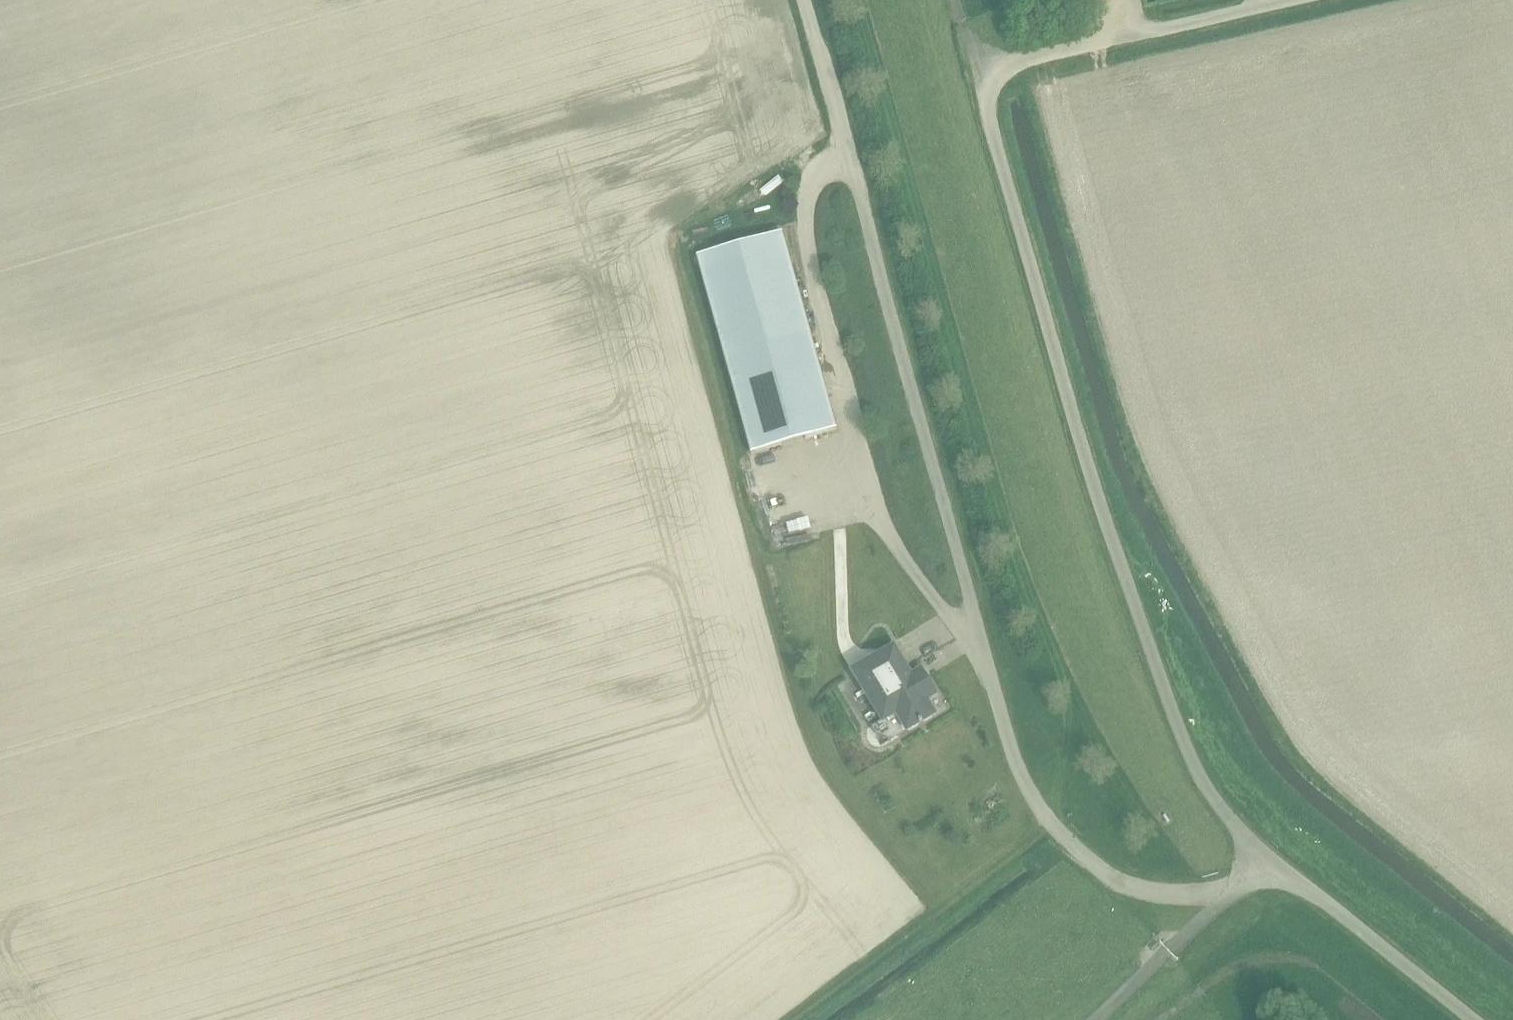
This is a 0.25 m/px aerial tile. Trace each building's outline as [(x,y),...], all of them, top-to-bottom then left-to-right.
[(782,236),(698,259),(751,452),(835,429),(782,236)] [(856,676),(883,719),(897,711),(907,728),(932,713),(924,699),(936,692),(927,677),(920,682),(915,674),(911,676),(893,647),(866,663),(868,668),(856,676)]
